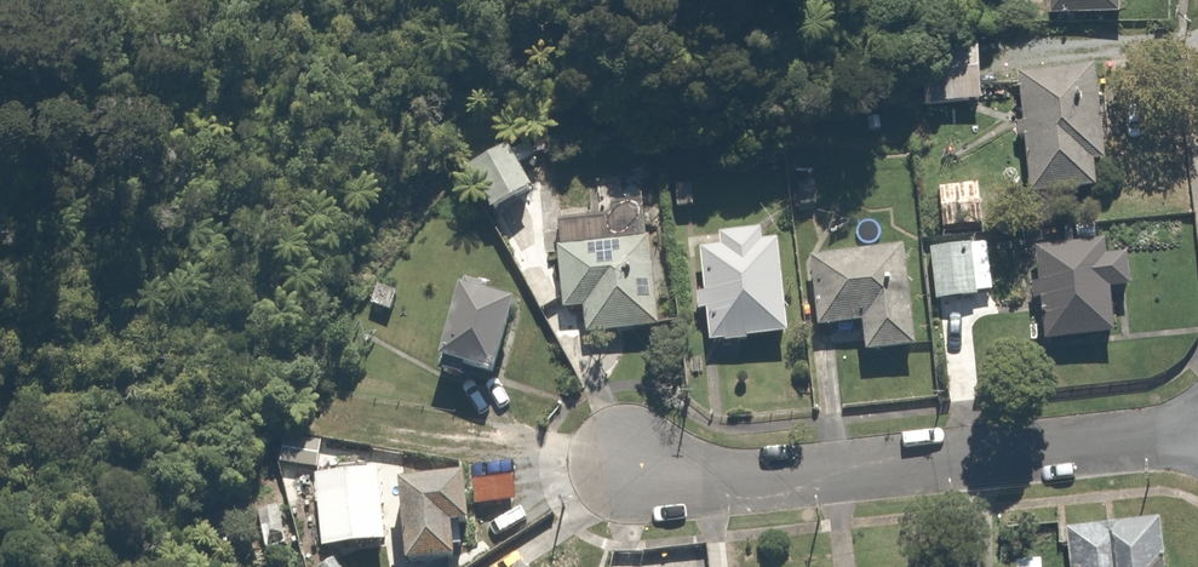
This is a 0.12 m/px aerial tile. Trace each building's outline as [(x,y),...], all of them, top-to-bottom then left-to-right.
[(1051,12),(1130,10),(1130,0),(1051,0),(1051,12)] [(1100,75),(1020,82),(1031,198),(1098,191),(1095,159),(1108,157),(1100,75)] [(647,208),(556,211),(560,306),(588,305),(589,332),(651,330),(647,208)] [(783,234),(705,242),(715,345),(793,337),(783,234)] [(1100,237),(1045,240),(1051,339),(1117,335),(1115,295),(1139,294),(1137,250),(1101,252),(1100,237)] [(997,242),(930,245),(933,307),(1000,304),(997,242)] [(915,251),(810,264),(817,330),(867,324),(871,355),(926,348),(915,251)] [(524,301),(466,285),(445,361),(503,377),(524,301)] [(391,464),(321,468),(325,550),(396,546),(391,464)] [(459,526),(477,524),(472,475),(404,483),(414,565),(463,559),(459,526)] [(1062,532),(1067,566),(1165,566),(1159,519),(1062,532)]
